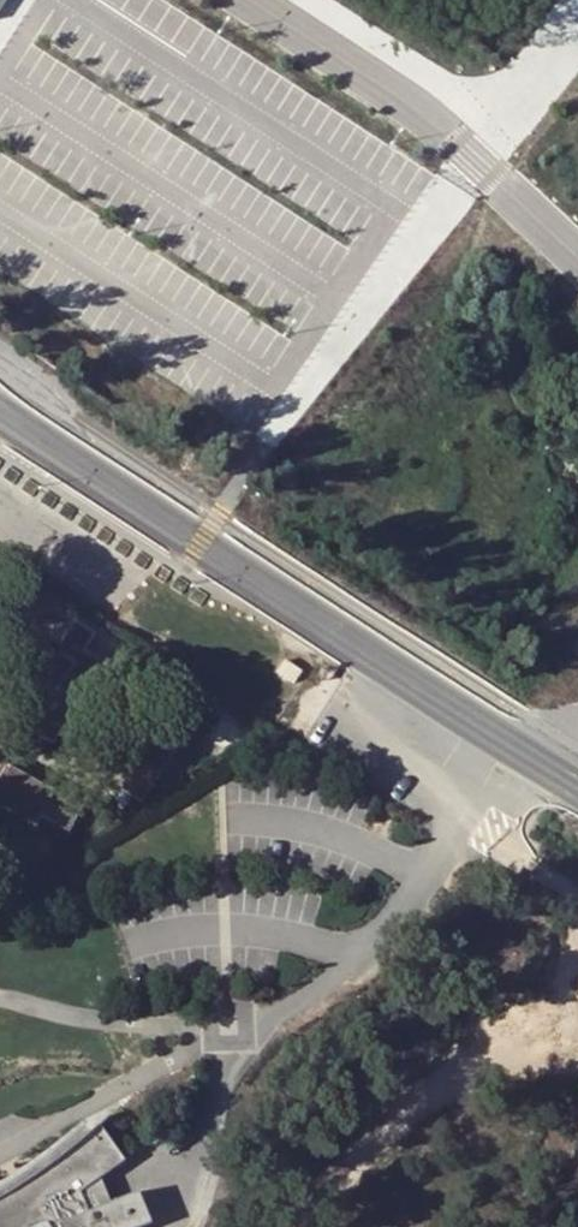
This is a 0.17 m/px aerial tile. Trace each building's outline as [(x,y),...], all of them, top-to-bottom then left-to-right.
[(9,0),(0,0),(0,14),(9,0)] [(550,364),(560,377),(572,368),(563,355),(550,364)] [(79,666),(88,652),(98,636),(81,624),(61,655),(79,666)] [(290,678),(273,666),(265,677),(282,689),(290,678)] [(8,768),(0,782),(0,814),(38,836),(45,825),(70,839),(84,813),(8,768)] [(1,1200),(18,1191),(31,1183),(44,1174),(61,1161),(73,1152),(83,1143),(85,1142),(90,1137),(94,1134),(85,1125),(83,1127),(78,1132),(70,1139),(64,1145),(58,1149),(48,1158),(38,1165),(25,1174),(8,1183),(0,1188),(0,1200),(1,1200)] [(152,1224),(139,1192),(89,1213),(81,1192),(125,1161),(101,1127),(100,1128),(98,1129),(97,1130),(96,1132),(94,1133),(94,1134),(90,1137),(85,1142),(83,1143),(73,1152),(61,1161),(44,1174),(31,1183),(18,1191),(1,1200),(0,1200),(0,1226),(145,1226),(152,1224)]
